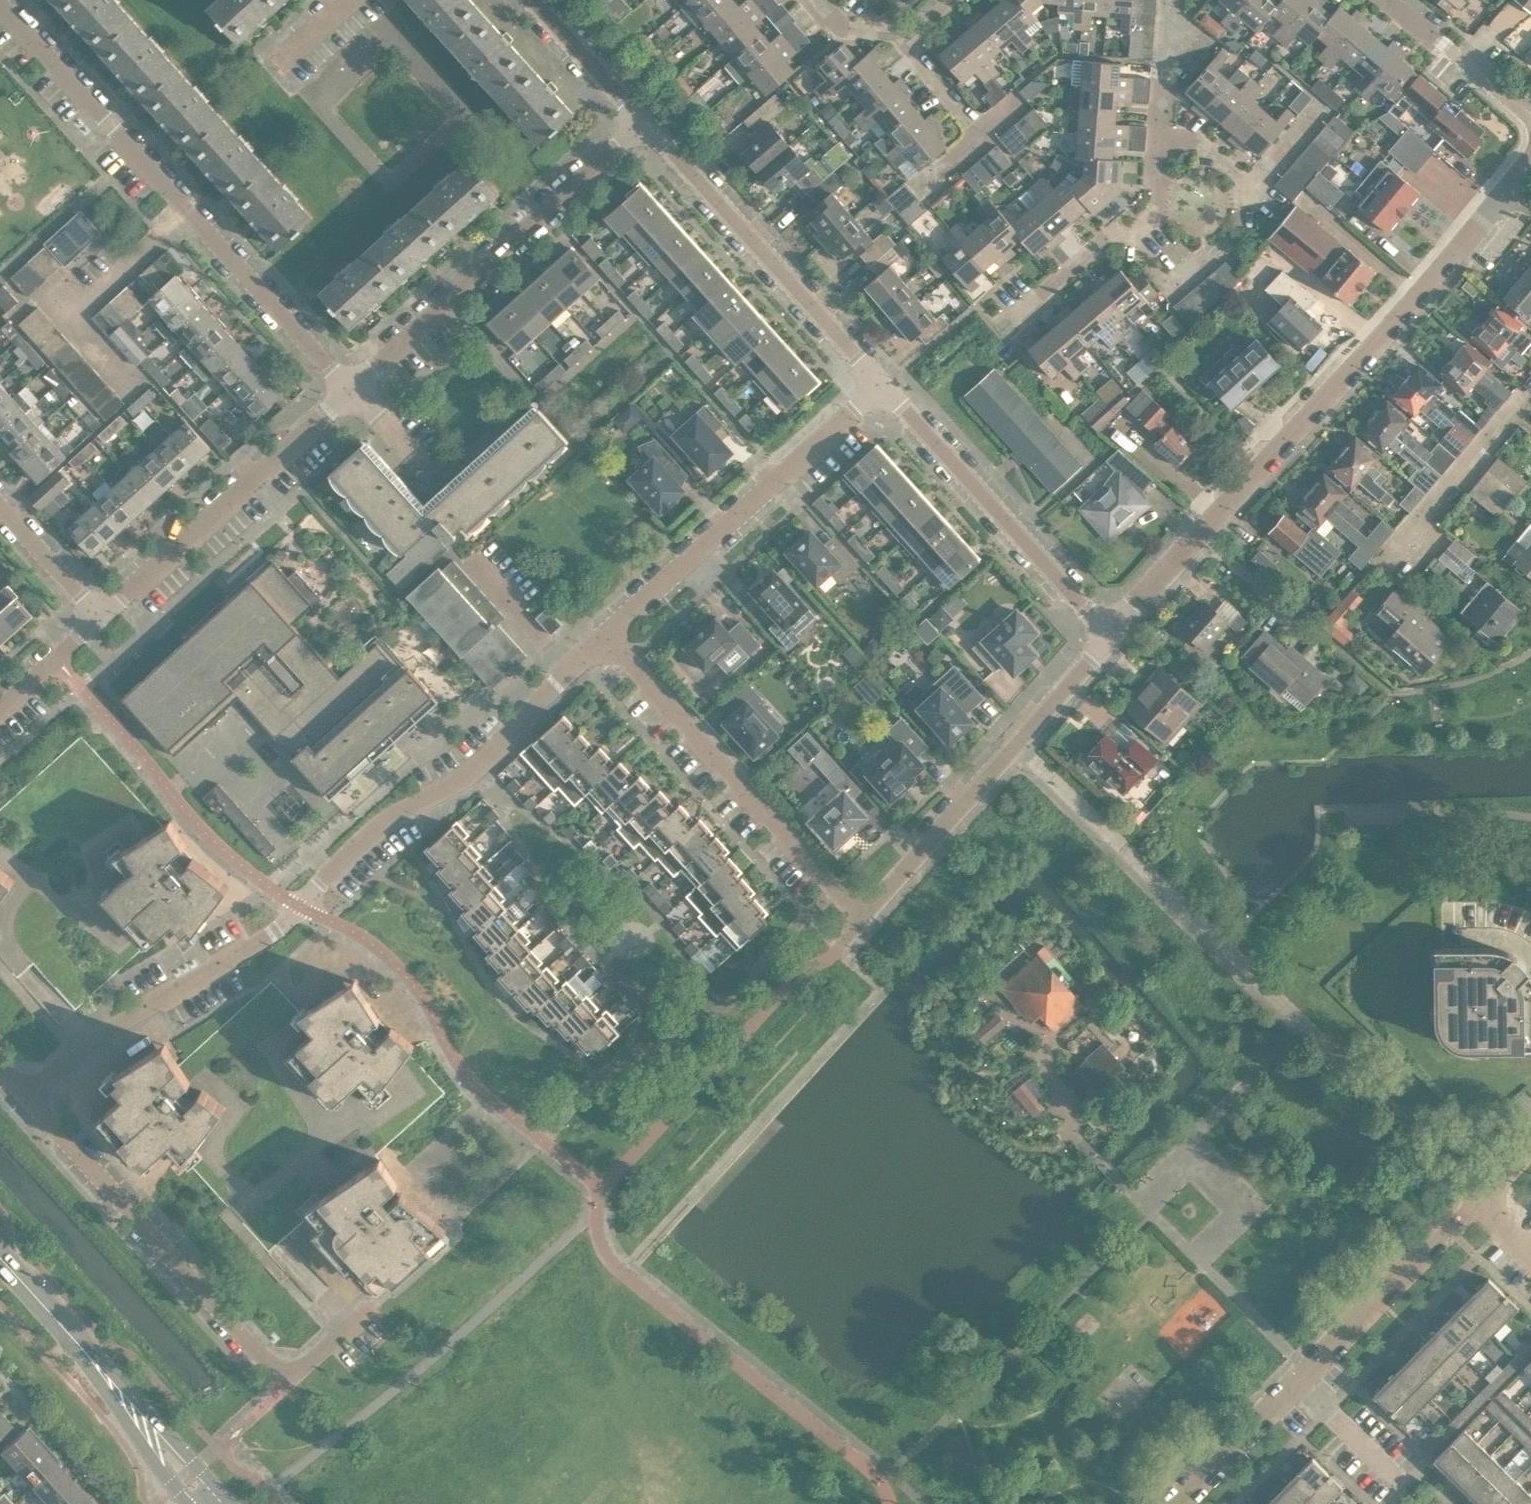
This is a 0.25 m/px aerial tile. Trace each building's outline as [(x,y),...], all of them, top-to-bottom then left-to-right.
[(74,21),(71,24),(71,25),(77,32),(81,29),(100,49),(133,19),(117,2),(115,0),(55,0),(74,21)] [(280,3),(283,0),(216,0),(207,8),(218,20),(217,20),(223,27),(224,26),(237,42),(257,24),(261,27),(268,20),(265,17),(280,3)] [(422,11),(435,25),(434,26),(450,44),(483,13),(471,0),(410,0),(421,12),(422,11)] [(598,0),(616,22),(631,9),(624,0),(598,0)] [(726,0),(689,0),(681,7),(697,25),(703,20),(726,0)] [(764,0),(744,0),(738,5),(734,0),(726,0),(703,20),(719,38),(764,0)] [(762,33),(754,24),(779,4),(776,0),(764,0),(719,38),(734,57),(762,33)] [(870,6),(878,15),(896,0),(877,0),(870,6)] [(994,6),(1028,46),(1035,40),(1025,28),(1037,17),(1031,10),(1030,11),(1021,0),(1001,0),(994,6)] [(1030,11),(1031,10),(1043,0),(1021,0),(1030,11)] [(1081,29),(1083,0),(1060,0),(1059,2),(1058,2),(1057,11),(1074,12),(1073,28),(1081,29)] [(1091,13),(1106,15),(1108,0),(1083,0),(1081,29),(1090,29),(1091,13)] [(1122,16),(1120,32),(1130,32),(1131,20),(1132,8),(1133,0),(1108,0),(1106,15),(1122,16)] [(1132,8),(1155,10),(1156,0),(1133,0),(1132,8)] [(1228,27),(1250,0),(1221,0),(1231,9),(1221,21),(1228,27)] [(1279,1),(1278,0),(1250,0),(1228,27),(1235,32),(1245,20),(1257,31),(1273,13),(1272,12),(1280,2),(1279,1)] [(1280,40),(1314,0),(1280,0),(1279,1),(1280,2),(1272,12),(1273,13),(1284,22),(1273,34),(1280,40)] [(1332,14),(1322,6),(1327,0),(1314,0),(1280,40),(1287,45),(1297,33),(1310,44),(1317,34),(1316,33),(1332,15),(1332,14)] [(1447,10),(1453,3),(1459,8),(1465,0),(1435,0),(1447,10)] [(1530,13),(1530,0),(1516,0),(1530,13)] [(1324,61),(1363,15),(1356,9),(1351,15),(1339,5),(1332,14),(1332,15),(1316,33),(1317,34),(1328,43),(1317,55),(1324,61)] [(1011,39),(1022,52),(1028,46),(994,6),(983,15),(978,9),(970,15),(1000,49),(1011,39)] [(1132,8),(1131,20),(1154,22),(1155,10),(1132,8)] [(478,75),(494,93),(528,62),(509,41),(513,38),(506,31),(502,34),(483,13),(450,44),(465,61),(466,60),(479,75),(478,75)] [(958,37),(992,77),(998,71),(988,59),(1000,49),(970,15),(963,22),(968,28),(958,37)] [(1053,32),(1059,30),(1058,15),(1049,18),(1053,32)] [(1363,15),(1324,61),(1331,67),(1341,55),(1353,65),(1376,37),(1366,28),(1371,22),(1363,15)] [(1047,34),(1053,32),(1049,18),(1039,21),(1047,34)] [(148,37),(149,36),(133,19),(100,49),(119,70),(115,74),(121,80),(122,81),(125,78),(144,99),(178,68),(162,51),(161,51),(148,37)] [(1130,32),(1154,34),(1154,22),(1131,20),(1130,32)] [(1207,29),(1217,38),(1225,28),(1215,20),(1207,29)] [(741,83),(750,75),(802,31),(793,21),(769,42),(762,33),(734,57),(725,65),(741,83)] [(766,94),(784,79),(794,70),(785,61),(810,40),(802,31),(750,75),(766,94)] [(1153,46),(1154,34),(1130,32),(1130,44),(1153,46)] [(1006,94),(992,77),(958,37),(947,46),(941,40),(933,47),(962,81),(975,71),(984,82),(983,83),(990,90),(984,95),(993,106),(1006,94)] [(1376,37),(1353,65),(1364,75),(1354,87),(1360,93),(1400,47),(1392,40),(1387,47),(1376,37)] [(1088,54),(1089,42),(1081,41),(1080,53),(1088,54)] [(865,56),(865,55),(859,48),(853,53),(843,42),(815,66),(826,78),(814,89),(820,96),(829,88),(828,87),(865,56)] [(1129,56),(1152,58),(1153,46),(1130,44),(1129,56)] [(874,47),(865,55),(865,56),(828,87),(829,88),(834,94),(846,84),(856,95),(884,72),(875,61),(881,56),(874,47)] [(1400,47),(1360,93),(1367,98),(1377,86),(1395,101),(1387,110),(1388,111),(1418,74),(1417,73),(1410,82),(1406,78),(1414,70),(1402,60),(1408,53),(1400,47)] [(1199,113),(1228,79),(1216,69),(1227,57),(1219,51),(1209,63),(1185,90),(1197,100),(1191,106),(1199,113)] [(1083,60),(1081,85),(1149,90),(1150,78),(1118,75),(1119,63),(1083,60)] [(528,62),(494,93),(510,110),(511,110),(524,124),(523,125),(539,143),(551,132),(552,133),(558,127),(558,126),(573,112),(553,91),(557,88),(550,80),(547,83),(528,62)] [(194,86),(178,68),(144,99),(163,120),(160,123),(166,130),(170,127),(189,148),(222,118),(207,100),(206,101),(193,87),(194,86)] [(860,124),(906,85),(899,77),(893,82),(884,72),(856,95),(866,107),(854,117),(860,124)] [(1482,129),(1459,109),(1454,115),(1439,103),(1444,96),(1418,74),(1388,111),(1396,118),(1411,100),(1431,118),(1427,123),(1466,156),(1481,137),(1477,134),(1482,129)] [(619,97),(626,90),(612,75),(605,82),(619,97)] [(1321,76),(1313,85),(1337,107),(1345,98),(1321,76)] [(1222,122),(1257,82),(1250,77),(1240,89),(1228,79),(1199,113),(1206,120),(1212,113),(1222,122)] [(1027,101),(1047,84),(1047,82),(1031,81),(1019,91),(1027,101)] [(1235,144),(1265,110),(1253,100),(1263,88),(1257,82),(1222,122),(1233,131),(1228,138),(1235,144)] [(887,132),(915,108),(906,97),(912,92),(906,85),(860,124),(865,131),(877,120),(887,132)] [(1079,109),(1116,112),(1117,100),(1148,103),(1149,90),(1081,85),(1079,109)] [(1289,103),(1299,112),(1313,94),(1303,86),(1289,103)] [(742,152),(757,170),(788,144),(768,121),(786,106),(775,93),(743,120),(753,132),(749,136),(754,142),(742,152)] [(834,101),(823,108),(842,139),(854,132),(834,101)] [(1049,126),(1033,107),(1024,115),(1040,134),(1049,126)] [(891,161),(937,121),(931,113),(924,119),(915,108),(887,132),(880,139),(889,150),(885,154),(891,161)] [(1284,126),(1294,114),(1287,108),(1276,120),(1265,110),(1235,144),(1243,151),(1248,144),(1260,154),(1284,127),(1284,126)] [(1079,109),(1077,133),(1145,138),(1146,126),(1115,123),(1116,112),(1079,109)] [(1040,134),(1024,115),(1016,122),(1031,141),(1040,134)] [(1327,124),(1345,139),(1353,130),(1334,115),(1327,124)] [(267,167),(251,149),(250,150),(238,136),(238,135),(222,118),(189,148),(208,169),(204,172),(211,180),(215,176),(233,197),(267,167)] [(937,121),(891,161),(896,167),(909,157),(919,170),(947,146),(937,134),(943,129),(937,121)] [(1031,141),(1016,122),(1007,130),(1023,148),(1031,141)] [(1327,124),(1319,132),(1337,148),(1345,139),(1327,124)] [(1412,172),(1432,149),(1406,127),(1387,150),(1412,172)] [(1023,148),(1007,130),(998,137),(1014,156),(1023,148)] [(1330,157),(1337,148),(1319,132),(1312,141),(1330,157)] [(1075,158),(1084,158),(1084,157),(1112,160),(1112,158),(1113,148),(1145,150),(1145,138),(1077,133),(1075,158)] [(1312,141),(1304,150),(1322,165),(1330,157),(1312,141)] [(757,170),(773,189),(785,178),(790,185),(795,181),(806,193),(807,192),(833,170),(838,166),(833,161),(826,153),(808,168),(788,144),(757,170)] [(997,144),(988,152),(1003,170),(1012,163),(997,144)] [(833,161),(838,166),(850,156),(845,150),(833,161)] [(1304,150),(1297,159),(1315,174),(1318,171),(1322,165),(1304,150)] [(1003,170),(988,152),(979,159),(995,177),(1003,170)] [(1066,165),(1071,156),(1057,153),(1054,159),(1066,165)] [(436,186),(418,202),(449,236),(470,217),(473,220),(480,213),(477,210),(499,190),(485,175),(486,175),(479,168),(468,157),(450,173),(451,174),(436,187),(436,186)] [(1084,157),(1084,158),(1083,174),(1119,192),(1121,159),(1112,158),(1112,160),(1084,157)] [(995,177),(979,159),(970,166),(986,185),(995,177)] [(1062,174),(1066,165),(1054,159),(1051,164),(1062,174)] [(1297,159),(1289,167),(1308,183),(1315,174),(1297,159)] [(1402,211),(1418,192),(1380,161),(1365,180),(1402,211)] [(878,169),(873,163),(867,162),(861,168),(869,177),(878,169)] [(986,185),(970,166),(961,174),(977,192),(986,185)] [(283,184),(267,167),(233,197),(252,218),(249,221),(256,229),(259,226),(279,247),(294,234),(301,228),(312,217),(296,198),(295,199),(282,185),(283,184)] [(1289,167),(1282,176),(1300,191),(1305,186),(1308,183),(1289,167)] [(843,183),(833,170),(807,192),(817,204),(812,208),(817,214),(806,224),(822,242),(852,216),(832,192),(843,183)] [(1329,207),(1342,192),(1318,171),(1315,174),(1308,183),(1305,186),(1329,207)] [(1093,213),(1119,192),(1083,174),(1071,184),(1071,185),(1094,212),(1093,213)] [(1086,218),(1093,213),(1094,212),(1071,185),(1071,184),(1066,177),(1053,187),(1042,175),(1036,181),(1070,221),(1081,212),(1086,218)] [(1274,185),(1288,197),(1293,200),(1300,191),(1282,176),(1274,185)] [(1387,230),(1402,211),(1365,180),(1357,189),(1363,194),(1354,204),(1387,230)] [(607,216),(622,233),(655,203),(649,196),(651,194),(639,181),(626,194),(628,197),(607,216)] [(1040,199),(1028,209),(1057,243),(1065,237),(1059,230),(1070,221),(1036,181),(1029,187),(1040,199)] [(886,198),(893,207),(912,191),(904,182),(886,198)] [(893,207),(901,216),(919,200),(912,191),(893,207)] [(995,193),(989,198),(995,206),(1001,201),(995,193)] [(1010,246),(1020,238),(1021,237),(1000,212),(998,208),(998,209),(987,196),(980,202),(991,215),(979,225),(1008,259),(1015,253),(1010,246)] [(893,223),(901,216),(886,198),(879,204),(885,211),(883,212),(893,223)] [(919,200),(901,216),(909,225),(927,209),(919,200)] [(386,231),(369,247),(399,280),(420,261),(424,265),(431,258),(428,255),(449,236),(418,202),(401,218),(401,219),(387,232),(386,231)] [(622,233),(636,249),(671,217),(663,208),(661,210),(655,203),(622,233)] [(1311,271),(1321,279),(1320,280),(1349,304),(1375,271),(1295,204),(1268,237),(1269,238),(1270,237),(1311,272),(1311,271)] [(1021,237),(1020,238),(1033,253),(1044,243),(1050,250),(1057,243),(1028,209),(1017,219),(1006,207),(1000,212),(1021,237)] [(55,236),(45,245),(62,263),(72,255),(71,255),(93,235),(77,216),(55,236)] [(869,265),(874,261),(892,246),(895,243),(884,230),(872,239),(852,216),(822,242),(837,260),(849,250),(854,257),(858,253),(869,265)] [(679,226),(671,217),(636,249),(651,265),(684,235),(677,228),(679,226)] [(957,222),(950,228),(984,268),(995,259),(1000,265),(1008,259),(979,225),(967,235),(957,222)] [(943,234),(954,246),(941,257),(938,253),(933,257),(956,285),(962,280),(970,291),(979,284),(973,277),(984,268),(950,228),(943,234)] [(657,261),(671,276),(700,249),(692,240),(690,242),(684,235),(651,265),(657,261)] [(591,241),(583,247),(593,259),(601,252),(591,241)] [(45,245),(36,253),(53,271),(62,263),(45,245)] [(892,246),(874,261),(882,271),(864,286),(879,304),(905,282),(890,264),(900,255),(892,246)] [(399,280),(369,247),(351,262),(352,263),(338,276),(337,275),(319,292),(329,304),(335,311),(336,311),(349,326),(371,306),(374,309),(382,303),(379,299),(399,280)] [(565,255),(563,253),(554,261),(581,291),(598,276),(573,248),(565,255)] [(671,276),(685,292),(713,267),(706,260),(708,258),(700,249),(671,276)] [(53,271),(36,253),(28,261),(45,279),(53,271)] [(153,262),(169,280),(176,274),(177,273),(179,268),(160,255),(153,262)] [(598,264),(608,275),(616,268),(606,257),(598,264)] [(1260,280),(1270,267),(1259,258),(1249,272),(1260,280)] [(933,259),(927,264),(937,276),(943,271),(933,259)] [(28,261),(19,268),(36,287),(45,279),(28,261)] [(547,271),(540,278),(565,306),(581,291),(554,261),(545,270),(547,271)] [(1225,261),(1216,268),(1232,287),(1241,279),(1225,261)] [(144,270),(160,288),(169,280),(153,262),(144,270)] [(1503,297),(1504,298),(1501,302),(1502,304),(1527,326),(1530,329),(1530,264),(1503,297)] [(719,274),(713,267),(685,292),(699,308),(694,312),(694,313),(729,281),(721,272),(719,274)] [(36,287),(19,268),(10,276),(27,295),(36,287)] [(616,268),(608,275),(618,286),(626,279),(616,268)] [(1208,276),(1223,294),(1232,287),(1216,268),(1208,276)] [(1103,273),(1096,279),(1125,313),(1136,303),(1147,315),(1154,309),(1147,301),(1157,292),(1140,272),(1130,280),(1120,269),(1109,279),(1103,273)] [(1306,338),(1309,341),(1322,327),(1305,310),(1317,298),(1283,269),(1265,287),(1283,304),(1268,319),(1297,347),(1306,338)] [(135,278),(152,296),(160,288),(144,270),(135,278)] [(160,288),(152,296),(148,299),(148,300),(162,314),(190,289),(189,288),(191,287),(187,283),(185,284),(176,274),(169,280),(160,288)] [(1208,276),(1199,283),(1215,301),(1223,294),(1208,276)] [(143,304),(148,300),(148,299),(152,296),(135,278),(126,286),(143,304)] [(533,284),(531,282),(522,291),(549,320),(565,306),(540,278),(533,284)] [(1094,292),(1083,301),(1117,341),(1124,335),(1113,323),(1125,313),(1096,279),(1088,286),(1094,292)] [(694,313),(709,329),(742,299),(735,292),(737,290),(729,281),(694,313)] [(920,300),(905,282),(879,304),(886,313),(882,317),(890,326),(920,300)] [(2,283),(0,285),(0,303),(7,310),(18,300),(2,283)] [(1199,283),(1191,290),(1206,309),(1215,301),(1199,283)] [(118,293),(135,312),(143,304),(126,286),(118,293)] [(189,288),(190,289),(162,314),(153,322),(166,337),(175,329),(203,303),(202,303),(204,302),(200,297),(191,287),(189,288)] [(627,295),(637,307),(644,300),(634,289),(627,295)] [(1191,290),(1182,298),(1198,316),(1206,309),(1191,290)] [(515,301),(507,307),(533,335),(549,320),(522,291),(513,299),(515,301)] [(126,320),(135,312),(118,293),(109,301),(126,320)] [(1173,305),(1189,324),(1198,316),(1182,298),(1173,305)] [(742,299),(709,329),(723,345),(758,313),(750,304),(748,306),(742,299)] [(644,300),(637,307),(647,318),(654,311),(644,300)] [(940,314),(935,318),(920,300),(890,326),(898,335),(902,331),(910,340),(918,334),(925,343),(948,323),(940,314)] [(100,309),(117,328),(121,325),(126,320),(109,301),(100,309)] [(1083,301),(1072,310),(1067,304),(1059,310),(1088,345),(1100,335),(1110,347),(1117,341),(1083,301)] [(213,312),(212,313),(203,303),(175,329),(166,337),(173,344),(182,336),(188,343),(216,318),(215,317),(217,316),(213,312)] [(1490,312),(1487,313),(1483,317),(1484,319),(1483,321),(1520,352),(1530,340),(1530,337),(1520,327),(1521,327),(1496,305),(1490,312)] [(37,306),(18,323),(26,332),(45,315),(37,306)] [(533,335),(507,307),(500,314),(499,312),(486,323),(499,336),(502,334),(516,350),(533,335)] [(113,331),(117,328),(100,309),(91,317),(108,336),(109,335),(113,331)] [(618,309),(607,319),(614,327),(625,317),(618,309)] [(1057,323),(1047,332),(1081,372),(1087,367),(1077,354),(1088,345),(1059,310),(1052,317),(1057,323)] [(1,328),(8,321),(0,312),(0,327),(1,328)] [(766,322),(758,313),(723,345),(738,361),(771,331),(764,324),(766,322)] [(26,332),(34,341),(53,324),(45,315),(26,332)] [(230,331),(217,316),(215,317),(216,318),(188,343),(179,351),(192,366),(201,358),(229,333),(229,332),(230,331)] [(596,329),(602,337),(614,327),(607,319),(596,329)] [(8,321),(1,328),(11,339),(18,332),(8,321)] [(656,327),(666,339),(673,332),(663,321),(656,327)] [(1475,326),(1476,329),(1470,336),(1492,355),(1490,358),(1501,367),(1511,355),(1521,364),(1526,357),(1520,352),(1483,321),(1482,322),(1479,322),(1475,326)] [(53,324),(34,341),(42,349),(61,332),(53,324)] [(127,346),(134,340),(121,325),(117,328),(113,331),(109,335),(123,350),(127,346)] [(738,361),(752,377),(787,345),(779,337),(777,338),(771,331),(738,361)] [(42,349),(50,358),(69,341),(61,332),(42,349)] [(673,332),(666,339),(676,350),(683,343),(673,332)] [(1081,372),(1047,332),(1036,341),(1031,335),(1022,342),(1051,376),(1064,366),(1074,378),(1081,372)] [(239,341),(238,342),(229,333),(201,358),(214,373),(242,347),(243,345),(239,341)] [(586,338),(575,348),(582,356),(593,345),(586,338)] [(17,346),(27,357),(34,350),(24,339),(17,346)] [(127,346),(123,350),(136,365),(147,354),(134,340),(127,346)] [(1260,380),(1278,363),(1257,340),(1242,353),(1234,344),(1198,376),(1210,389),(1214,386),(1231,405),(1253,385),(1250,382),(1257,376),(1260,380)] [(69,341),(50,358),(58,367),(76,350),(69,341)] [(1464,342),(1458,349),(1456,349),(1452,353),(1453,356),(1451,357),(1503,400),(1511,391),(1492,375),(1490,378),(1482,372),(1489,363),(1464,342)] [(752,377),(767,393),(800,363),(793,356),(795,354),(787,345),(752,377)] [(251,357),(242,347),(214,373),(227,387),(255,362),(255,361),(256,360),(252,356),(251,357)] [(564,358),(570,366),(582,356),(575,348),(564,358)] [(34,350),(27,357),(37,368),(44,361),(34,350)] [(58,367),(65,375),(84,358),(76,350),(58,367)] [(692,353),(685,360),(695,371),(702,364),(692,353)] [(1503,400),(1451,357),(1450,359),(1448,358),(1444,363),(1444,366),(1439,372),(1464,393),(1471,385),(1486,397),(1483,400),(1495,410),(1503,400)] [(84,358),(65,375),(73,384),(92,367),(84,358)] [(153,375),(160,369),(150,358),(143,364),(153,375)] [(266,370),(264,371),(255,362),(227,387),(240,402),(269,376),(268,376),(270,374),(266,370)] [(554,380),(566,370),(559,363),(535,385),(541,392),(554,380)] [(806,371),(800,363),(767,393),(782,410),(804,391),(806,393),(820,381),(808,369),(806,371)] [(712,375),(702,364),(695,371),(705,382),(712,375)] [(1408,373),(1403,378),(1453,422),(1471,437),(1480,428),(1458,408),(1455,412),(1440,399),(1432,392),(1439,383),(1417,365),(1411,372),(1408,373)] [(73,384),(81,393),(100,376),(92,367),(73,384)] [(43,375),(53,386),(61,379),(51,368),(43,375)] [(1019,461),(1022,459),(1051,490),(1081,464),(994,368),(964,395),(1014,450),(1011,453),(1015,457),(1019,461)] [(170,380),(160,369),(153,375),(163,386),(170,380)] [(1106,398),(1124,387),(1116,375),(1098,386),(1106,398)] [(100,376),(81,393),(89,402),(108,385),(100,376)] [(279,385),(277,386),(269,376),(240,402),(231,410),(237,418),(247,409),(254,417),(282,391),(281,390),(283,389),(279,385)] [(1419,408),(1446,431),(1422,459),(1440,474),(1455,457),(1454,456),(1470,438),(1471,438),(1471,437),(1453,422),(1403,378),(1401,377),(1393,386),(1396,389),(1391,395),(1414,415),(1419,408)] [(61,379),(53,386),(63,397),(71,390),(61,379)] [(0,383),(0,408),(12,397),(0,383)] [(89,402),(97,410),(116,393),(108,385),(89,402)] [(714,392),(724,403),(731,396),(721,385),(714,392)] [(179,404),(187,398),(177,387),(169,393),(179,404)] [(138,398),(144,405),(155,395),(149,388),(138,398)] [(1153,432),(1156,428),(1163,434),(1154,444),(1176,465),(1193,446),(1171,426),(1161,417),(1166,411),(1142,389),(1129,402),(1126,407),(1153,432)] [(1116,413),(1129,402),(1120,391),(1107,403),(1116,413)] [(12,397),(0,408),(0,434),(25,411),(31,406),(17,392),(12,397)] [(116,393),(97,410),(105,419),(124,402),(116,393)] [(741,407),(731,396),(724,403),(734,414),(741,407)] [(70,404),(80,415),(87,408),(77,397),(70,404)] [(133,415),(144,405),(138,398),(127,408),(133,415)] [(179,404),(192,419),(200,412),(187,398),(179,404)] [(1093,425),(1112,409),(1103,398),(1084,414),(1093,425)] [(1376,409),(1371,415),(1403,442),(1422,459),(1429,450),(1402,426),(1408,420),(1386,401),(1379,408),(1376,409)] [(713,466),(715,469),(720,467),(725,463),(727,457),(725,455),(730,451),(712,432),(722,423),(705,404),(694,413),(696,415),(674,434),(708,471),(713,466)] [(626,427),(638,416),(629,405),(613,419),(619,427),(626,427)] [(87,408),(80,415),(89,426),(97,419),(87,408)] [(385,573),(399,587),(403,587),(447,548),(441,541),(445,538),(446,539),(447,540),(448,540),(449,540),(450,540),(452,539),(453,538),(454,537),(454,536),(454,534),(454,533),(454,532),(462,524),(468,531),(469,530),(468,528),(487,511),(488,513),(489,512),(487,510),(495,503),(495,498),(503,490),(508,495),(509,494),(504,490),(512,482),(518,483),(526,476),(527,478),(528,477),(527,475),(534,468),(534,462),(542,455),(547,460),(548,459),(543,454),(552,447),(557,447),(565,440),(566,442),(568,441),(538,408),(451,486),(447,482),(434,482),(434,473),(416,472),(416,481),(402,480),(398,484),(361,443),(328,473),(330,475),(332,473),(338,481),(344,481),(351,489),(347,493),(347,494),(352,490),(360,498),(359,504),(366,511),(364,513),(365,514),(370,510),(377,518),(377,523),(384,531),(382,533),(383,533),(385,532),(401,551),(400,552),(401,554),(403,552),(405,555),(385,573)] [(25,411),(0,434),(0,443),(2,441),(10,451),(38,426),(25,411)] [(746,412),(738,419),(748,430),(756,423),(746,412)] [(108,424),(115,432),(126,422),(120,414),(108,424)] [(1440,474),(1422,459),(1403,442),(1371,415),(1366,420),(1366,424),(1360,431),(1381,450),(1388,443),(1417,468),(1408,478),(1415,485),(1424,493),(1440,474)] [(205,434),(217,423),(210,416),(199,426),(205,434)] [(210,448),(185,420),(170,434),(195,462),(196,461),(197,463),(202,459),(200,457),(210,448)] [(230,438),(217,423),(205,434),(219,449),(230,438)] [(104,441),(115,432),(108,424),(98,434),(104,441)] [(24,466),(52,440),(38,426),(10,451),(11,452),(9,453),(13,457),(15,456),(24,466)] [(187,472),(186,471),(195,462),(170,434),(163,426),(148,439),(155,447),(181,475),(181,474),(183,476),(187,472)] [(1383,477),(1369,465),(1376,456),(1354,437),(1348,445),(1345,445),(1340,451),(1378,483),(1383,477)] [(646,502),(651,500),(659,509),(661,508),(664,511),(675,500),(673,497),(682,489),(676,483),(686,474),(655,438),(639,445),(647,464),(631,478),(640,488),(646,502)] [(65,455),(52,440),(24,466),(23,468),(26,472),(28,471),(37,481),(65,455)] [(79,450),(86,458),(97,448),(90,441),(79,450)] [(841,475),(856,492),(890,462),(883,455),(885,453),(876,444),(841,475)] [(172,485),(171,484),(181,475),(155,447),(141,460),(166,488),(167,488),(168,489),(172,485)] [(1119,474),(1082,508),(1108,537),(1146,503),(1143,500),(1146,496),(1142,490),(1153,479),(1117,448),(1105,459),(1119,474)] [(75,468),(86,458),(79,450),(68,460),(75,468)] [(1392,496),(1378,483),(1340,451),(1335,456),(1335,460),(1328,467),(1350,486),(1356,479),(1385,504),(1392,496)] [(1516,493),(1526,481),(1497,457),(1487,469),(1516,493)] [(157,497),(166,488),(141,460),(126,473),(152,501),(154,502),(158,498),(157,497)] [(896,469),(890,462),(856,492),(871,508),(906,477),(898,468),(896,469)] [(68,482),(58,470),(50,477),(61,489),(68,482)] [(143,511),(142,510),(152,501),(126,473),(112,486),(137,514),(138,514),(139,515),(143,511)] [(1310,489),(1340,515),(1356,529),(1363,521),(1339,500),(1345,493),(1323,474),(1317,481),(1314,481),(1311,485),(1311,487),(1310,489)] [(69,498),(50,477),(29,496),(40,508),(52,496),(61,506),(69,498)] [(914,485),(906,477),(871,508),(885,524),(919,494),(912,487),(914,485)] [(1497,517),(1507,504),(1478,480),(1467,492),(1497,517)] [(1409,511),(1424,493),(1415,485),(1400,503),(1409,511)] [(127,523),(137,514),(112,486),(97,499),(123,527),(124,528),(129,525),(127,523)] [(1359,546),(1366,538),(1356,529),(1340,515),(1310,489),(1309,490),(1306,490),(1303,494),(1303,497),(1297,504),(1302,508),(1297,514),(1311,526),(1318,532),(1323,526),(1329,519),(1359,546)] [(919,494),(885,524),(900,540),(935,509),(927,500),(925,501),(919,494)] [(114,538),(113,536),(123,527),(97,499),(83,512),(108,541),(108,540),(110,542),(114,538)] [(818,507),(828,518),(835,511),(826,500),(818,507)] [(943,518),(935,509),(900,540),(914,556),(948,526),(941,519),(943,518)] [(845,522),(835,511),(828,518),(838,529),(845,522)] [(98,549),(108,541),(83,512),(67,526),(93,554),(94,553),(95,555),(100,551),(98,549)] [(1297,556),(1310,567),(1320,575),(1340,550),(1318,532),(1311,526),(1306,533),(1283,514),(1268,532),(1292,551),(1296,547),(1301,551),(1297,556)] [(1378,549),(1394,530),(1382,520),(1366,538),(1378,549)] [(954,533),(948,526),(914,556),(929,572),(964,541),(956,532),(954,533)] [(829,571),(839,582),(858,565),(840,545),(830,554),(809,531),(807,533),(804,530),(795,539),(797,542),(787,551),(816,583),(829,571)] [(847,539),(857,550),(864,543),(854,532),(847,539)] [(1378,549),(1366,538),(1359,546),(1349,558),(1361,568),(1378,549)] [(1525,547),(1515,539),(1506,551),(1515,558),(1513,561),(1530,577),(1530,539),(1525,547)] [(944,589),(977,559),(970,551),(972,550),(964,541),(929,572),(944,589)] [(857,550),(867,561),(874,554),(864,543),(857,550)] [(1465,581),(1474,570),(1446,547),(1437,557),(1465,581)] [(386,555),(380,560),(387,568),(393,563),(386,555)] [(438,566),(406,595),(461,656),(461,655),(485,682),(491,688),(527,655),(497,623),(505,616),(453,559),(441,569),(438,566)] [(292,624),(321,598),(295,569),(287,576),(273,560),(269,563),(266,560),(186,632),(189,636),(121,697),(124,700),(121,702),(136,718),(138,715),(174,755),(208,724),(210,726),(227,711),(225,708),(238,697),(329,798),(395,739),(438,700),(382,638),(339,676),(292,624)] [(876,571),(886,582),(893,575),(883,564),(876,571)] [(751,589),(751,588),(750,590),(751,591),(777,619),(769,627),(788,648),(799,638),(787,624),(805,608),(806,608),(807,607),(806,605),(805,606),(774,570),(773,569),(771,570),(772,570),(751,589)] [(903,587),(893,575),(886,582),(896,593),(903,587)] [(1497,642),(1523,611),(1486,580),(1460,611),(1497,642)] [(0,590),(0,617),(11,629),(21,621),(20,620),(27,613),(14,598),(16,596),(6,584),(0,590)] [(1353,628),(1343,617),(1364,597),(1355,588),(1321,619),(1340,639),(1353,628)] [(908,591),(900,598),(910,609),(918,603),(908,591)] [(1415,607),(1405,599),(1401,603),(1390,593),(1374,611),(1395,629),(1385,641),(1421,672),(1447,642),(1411,612),(1415,607)] [(1227,622),(1214,611),(1204,602),(1181,628),(1204,648),(1227,622)] [(953,618),(940,604),(927,616),(940,630),(953,618)] [(535,617),(550,633),(561,623),(546,607),(535,617)] [(1003,662),(1013,672),(1034,654),(1023,642),(1035,631),(1016,610),(984,639),(983,637),(972,647),(993,670),(1003,662)] [(1229,624),(1237,631),(1247,620),(1239,613),(1229,624)] [(684,644),(682,645),(684,647),(685,648),(681,651),(690,660),(693,657),(703,668),(704,670),(706,668),(716,659),(725,651),(725,650),(736,641),(748,654),(760,643),(739,620),(728,630),(717,617),(716,615),(714,617),(704,627),(703,626),(694,634),(695,635),(684,644)] [(11,629),(0,617),(0,638),(1,637),(2,638),(11,629)] [(914,627),(927,642),(939,631),(926,617),(914,627)] [(1242,656),(1272,682),(1273,680),(1282,688),(1284,686),(1304,703),(1327,678),(1300,653),(1295,658),(1264,630),(1242,656)] [(862,647),(875,661),(888,649),(875,635),(862,647)] [(1142,686),(1183,722),(1200,702),(1159,667),(1142,686)] [(946,739),(949,743),(972,721),(964,712),(982,697),(958,670),(941,686),(940,685),(917,707),(935,728),(933,730),(943,741),(946,739)] [(1210,682),(1199,672),(1190,683),(1201,692),(1210,682)] [(747,683),(726,702),(734,711),(724,720),(723,720),(722,721),(723,723),(724,722),(734,734),(733,734),(735,736),(735,735),(741,741),(740,742),(741,743),(742,743),(752,754),(753,756),(755,755),(755,754),(756,753),(759,756),(772,745),(769,741),(776,735),(778,734),(776,732),(776,733),(754,708),(763,700),(747,683)] [(1165,741),(1183,722),(1142,686),(1125,706),(1165,741)] [(520,752),(537,771),(579,733),(579,732),(575,735),(568,728),(572,725),(562,714),(520,752)] [(911,775),(923,764),(915,755),(926,745),(901,717),(885,731),(895,742),(886,750),(886,755),(866,773),(890,800),(904,787),(905,787),(906,786),(905,786),(911,781),(912,780),(914,778),(911,775)] [(805,766),(823,749),(807,732),(789,748),(805,766)] [(579,733),(537,771),(553,788),(599,747),(598,746),(591,753),(585,746),(588,743),(579,733)] [(58,1024),(60,1022),(18,976),(33,963),(75,1009),(141,949),(141,950),(151,941),(173,920),(184,932),(188,927),(193,931),(228,886),(192,857),(182,846),(183,846),(185,845),(169,821),(162,825),(81,734),(0,807),(0,959),(58,1024)] [(1124,750),(1106,734),(1084,759),(1087,761),(1086,765),(1088,768),(1091,769),(1094,768),(1121,791),(1140,770),(1142,772),(1156,757),(1135,739),(1124,750)] [(599,747),(553,788),(554,789),(558,786),(573,803),(619,761),(618,760),(611,767),(605,761),(608,757),(599,747)] [(585,793),(601,810),(639,776),(638,775),(631,782),(624,775),(628,771),(619,761),(573,803),(574,803),(585,793)] [(829,776),(843,791),(810,821),(816,827),(814,830),(824,841),(827,839),(833,846),(847,833),(850,835),(851,835),(848,832),(854,826),(857,829),(858,828),(855,826),(866,816),(850,798),(859,790),(839,767),(829,776)] [(605,808),(621,825),(659,790),(658,789),(651,796),(644,789),(648,786),(639,776),(601,810),(601,811),(605,808)] [(507,785),(514,793),(521,786),(514,778),(507,785)] [(223,809),(265,856),(276,847),(217,782),(202,797),(218,814),(223,809)] [(633,846),(641,839),(679,804),(678,803),(671,810),(664,803),(668,800),(659,790),(621,825),(617,828),(633,846)] [(537,803),(530,796),(523,803),(530,810),(537,803)] [(654,859),(661,853),(699,818),(698,818),(691,825),(684,818),(688,814),(679,804),(641,839),(633,846),(633,847),(639,842),(654,859)] [(1129,815),(1138,823),(1146,814),(1137,806),(1129,815)] [(492,822),(499,815),(492,808),(485,815),(492,822)] [(557,817),(550,810),(542,817),(549,824),(557,817)] [(661,854),(665,851),(680,868),(715,836),(714,835),(711,839),(704,832),(708,829),(699,818),(661,853),(661,854)] [(456,821),(424,850),(434,861),(438,857),(444,864),(436,871),(437,872),(469,843),(464,837),(468,833),(456,821)] [(569,838),(577,832),(570,824),(562,831),(569,838)] [(505,829),(497,836),(504,844),(512,837),(505,829)] [(693,888),(728,857),(727,856),(727,857),(720,850),(724,846),(715,836),(680,868),(696,885),(693,888)] [(597,846),(590,838),(583,845),(590,853),(597,846)] [(480,855),(469,843),(437,872),(446,882),(450,878),(456,885),(449,892),(449,893),(481,864),(476,858),(480,855)] [(516,865),(524,858),(517,850),(509,857),(516,865)] [(617,860),(610,852),(602,859),(609,867),(617,860)] [(728,857),(693,888),(686,895),(701,912),(698,915),(699,916),(741,878),(740,877),(733,870),(737,867),(728,857)] [(461,913),(461,914),(493,885),(488,880),(492,876),(481,864),(449,893),(458,903),(462,900),(468,906),(461,913)] [(637,875),(630,867),(622,874),(629,882),(637,875)] [(529,886),(536,879),(529,872),(522,879),(529,886)] [(750,888),(741,878),(699,916),(715,934),(754,898),(753,897),(753,898),(746,891),(750,888)] [(527,885),(522,880),(517,884),(522,889),(527,885)] [(642,888),(649,896),(657,889),(650,881),(642,888)] [(481,928),(473,935),(474,935),(506,906),(501,901),(504,897),(493,885),(461,914),(471,924),(475,921),(481,928)] [(541,908),(549,901),(542,893),(534,900),(541,908)] [(759,912),(763,908),(754,898),(715,934),(716,934),(720,930),(736,948),(767,920),(759,912)] [(673,907),(666,899),(658,906),(665,914),(673,907)] [(485,956),(486,957),(518,928),(513,922),(517,919),(506,906),(474,935),(483,946),(487,942),(493,949),(485,956)] [(553,929),(561,922),(554,914),(546,921),(553,929)] [(678,935),(686,928),(679,920),(672,927),(678,935)] [(505,970),(498,977),(498,978),(530,949),(525,943),(529,940),(518,928),(486,957),(495,967),(499,963),(505,970)] [(558,942),(565,950),(573,943),(566,935),(558,942)] [(691,955),(699,948),(692,940),(684,947),(691,955)] [(1530,973),(1528,970),(1526,967),(1523,964),(1521,961),(1519,959),(1516,957),(1512,954),(1508,952),(1505,950),(1503,949),(1498,948),(1493,947),(1487,947),(1444,947),(1433,947),(1433,949),(1435,949),(1435,1017),(1436,1020),(1436,1021),(1436,1023),(1437,1025),(1438,1028),(1438,1030),(1439,1031),(1441,1034),(1443,1037),(1446,1040),(1450,1042),(1454,1044),(1458,1046),(1463,1047),(1466,1047),(1530,1046),(1530,976),(1530,973)] [(514,995),(514,996),(546,967),(546,966),(542,970),(537,965),(541,961),(530,949),(498,978),(507,988),(511,985),(518,992),(514,995)] [(574,960),(581,968),(589,961),(582,953),(574,960)] [(1082,1003),(1038,953),(1000,987),(1030,1021),(1039,1013),(1053,1028),(1082,1003)] [(695,970),(702,978),(710,971),(703,963),(695,970)] [(527,1003),(534,1010),(566,981),(566,980),(558,987),(553,982),(557,979),(546,967),(514,996),(524,1006),(527,1003)] [(594,974),(601,982),(609,975),(602,967),(594,974)] [(271,979),(175,1066),(165,1042),(117,1072),(115,1073),(118,1079),(114,1082),(124,1093),(92,1123),(137,1171),(169,1142),(178,1153),(174,1156),(187,1171),(191,1167),(227,1206),(267,1250),(303,1220),(371,1295),(390,1278),(394,1282),(432,1248),(428,1244),(444,1230),(446,1228),(401,1192),(398,1194),(392,1187),(397,1184),(376,1154),(445,1092),(430,1076),(417,1052),(413,1045),(390,1027),(388,1030),(379,1019),(361,991),(354,980),(305,1011),(309,1016),(306,1018),(271,979)] [(547,1017),(554,1024),(586,995),(578,1002),(573,997),(577,993),(566,981),(534,1010),(544,1020),(547,1017)] [(614,988),(621,996),(629,989),(622,981),(614,988)] [(567,1031),(574,1039),(606,1010),(606,1009),(598,1016),(593,1011),(597,1007),(586,995),(554,1024),(564,1035),(567,1031)] [(635,1004),(641,1011),(649,1004),(642,997),(635,1004)] [(617,1022),(606,1010),(574,1039),(583,1049),(587,1045),(595,1054),(619,1032),(613,1025),(617,1022)] [(975,1033),(983,1042),(1005,1023),(997,1013),(975,1032),(975,1033)] [(1085,1059),(1074,1068),(1096,1092),(1107,1083),(1125,1067),(1102,1042),(1084,1057),(1085,1059)] [(1107,1083),(1096,1092),(1074,1068),(1064,1078),(1090,1107),(1111,1088),(1107,1083)] [(1022,1082),(1012,1090),(1033,1114),(1043,1106),(1022,1082)] [(1505,1294),(1488,1278),(1475,1291),(1505,1321),(1518,1307),(1520,1304),(1517,1301),(1509,1294),(1507,1296),(1505,1294)] [(1492,1334),(1505,1321),(1475,1291),(1462,1304),(1492,1334)] [(1449,1317),(1480,1346),(1492,1334),(1462,1304),(1449,1317)] [(1467,1359),(1480,1346),(1449,1317),(1437,1330),(1467,1359)] [(1467,1359),(1437,1330),(1424,1342),(1455,1372),(1467,1359)] [(1442,1385),(1455,1372),(1424,1342),(1412,1355),(1442,1385)] [(1530,1351),(1530,1346),(1528,1343),(1515,1356),(1521,1362),(1530,1351)] [(1399,1368),(1429,1398),(1442,1385),(1412,1355),(1399,1368)] [(1502,1369),(1508,1374),(1521,1362),(1515,1356),(1502,1369)] [(1417,1411),(1429,1398),(1399,1368),(1386,1381),(1417,1411)] [(1496,1387),(1508,1374),(1502,1369),(1490,1382),(1496,1387)] [(1403,1424),(1417,1411),(1386,1381),(1373,1394),(1390,1411),(1392,1414),(1390,1416),(1398,1423),(1397,1423),(1400,1426),(1403,1424)] [(1477,1394),(1483,1400),(1496,1387),(1490,1382),(1477,1394)] [(1509,1409),(1515,1403),(1501,1390),(1496,1396),(1509,1409)] [(1470,1413),(1483,1400),(1477,1394),(1465,1407),(1470,1413)] [(1500,1419),(1505,1413),(1492,1400),(1486,1406),(1500,1419)] [(1528,1416),(1515,1403),(1509,1409),(1522,1422),(1528,1416)] [(1452,1420),(1458,1426),(1470,1413),(1465,1407),(1452,1420)] [(11,1423),(0,1412),(0,1433),(11,1423)] [(1518,1426),(1505,1413),(1500,1419),(1512,1432),(1518,1426)] [(1528,1416),(1522,1422),(1530,1430),(1530,1419),(1528,1416)] [(1445,1439),(1458,1426),(1452,1420),(1439,1433),(1445,1439)] [(0,1449),(0,1453),(15,1469),(41,1445),(35,1438),(38,1435),(29,1426),(26,1429),(25,1427),(0,1449)] [(1525,1444),(1530,1438),(1518,1426),(1512,1432),(1525,1444)] [(1430,1455),(1445,1439),(1439,1433),(1435,1429),(1420,1445),(1430,1455)] [(1434,1459),(1447,1472),(1477,1442),(1464,1429),(1434,1459)] [(1490,1454),(1477,1442),(1447,1472),(1460,1485),(1490,1454)] [(48,1452),(41,1445),(15,1469),(31,1487),(57,1463),(56,1462),(59,1459),(51,1450),(48,1452)] [(1503,1467),(1490,1454),(1460,1485),(1473,1497),(1503,1467)] [(1299,1470),(1329,1500),(1342,1487),(1342,1486),(1344,1483),(1341,1481),(1333,1473),(1331,1475),(1329,1473),(1312,1457),(1299,1470)] [(57,1463),(31,1487),(46,1503),(48,1503),(73,1481),(57,1463)] [(1515,1480),(1503,1467),(1473,1497),(1480,1503),(1492,1503),(1515,1480)] [(1329,1500),(1299,1470),(1286,1483),(1307,1503),(1325,1503),(1329,1500)] [(1515,1480),(1492,1503),(1517,1503),(1528,1492),(1515,1480)] [(90,1499),(73,1481),(48,1503),(84,1503),(90,1499)] [(1286,1483),(1274,1496),(1282,1503),(1307,1503),(1286,1483)] [(1528,1492),(1517,1503),(1530,1503),(1530,1495),(1528,1492)]
